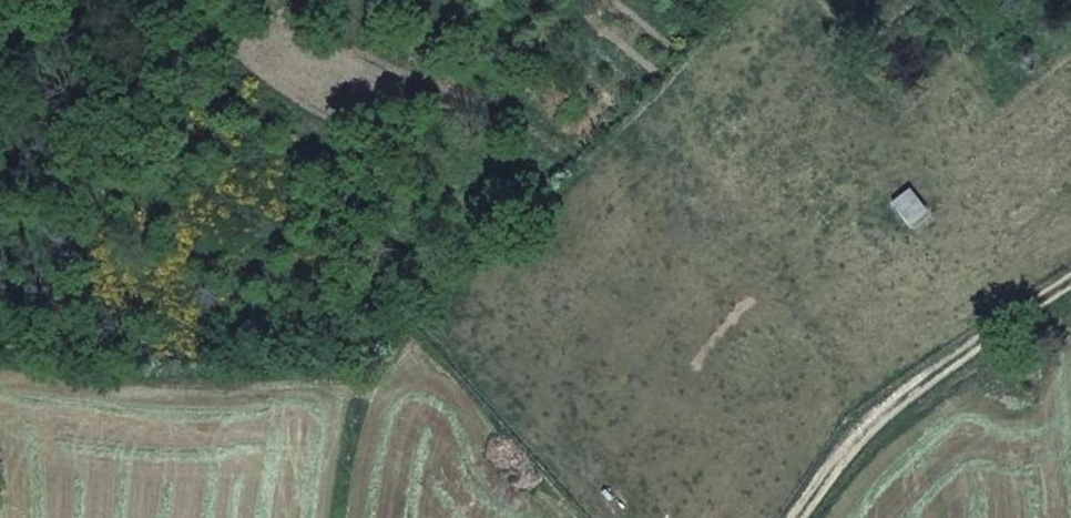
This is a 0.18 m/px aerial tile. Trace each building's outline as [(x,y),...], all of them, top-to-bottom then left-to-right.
[(899,155),(874,174),(900,207),(925,187),(899,155)]
